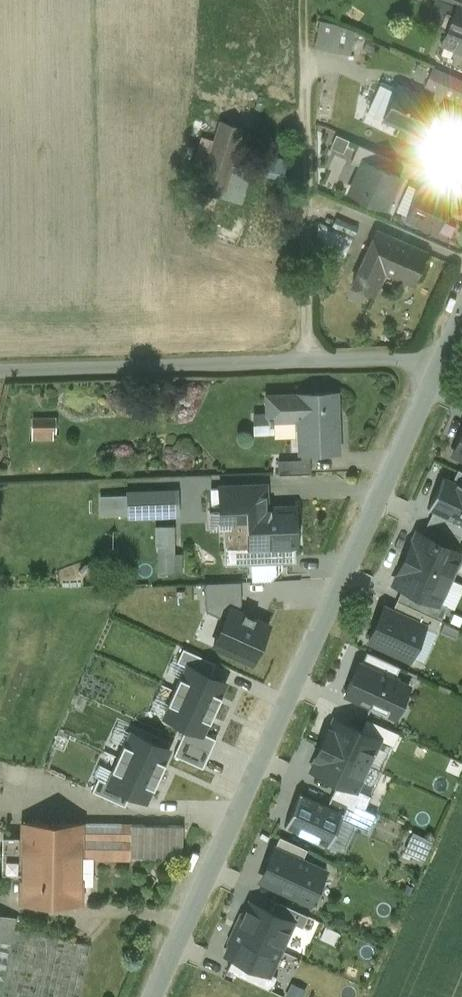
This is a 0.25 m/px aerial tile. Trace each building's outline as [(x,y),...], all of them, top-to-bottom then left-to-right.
[(461,10),(461,0),(439,0),(461,10)] [(455,15),(442,44),(460,51),(461,47),(461,18),(455,15)] [(334,25),(320,22),(315,47),(329,49),(334,25)] [(435,68),(427,87),(461,103),(461,81),(435,68)] [(432,103),(397,87),(383,119),(418,135),(432,103)] [(453,113),(443,108),(437,120),(447,125),(453,113)] [(453,112),(453,113),(447,125),(440,140),(461,151),(461,116),(453,112)] [(221,122),(200,115),(178,184),(199,190),(221,122)] [(348,141),(336,136),(331,147),(342,152),(348,141)] [(364,160),(385,171),(390,160),(358,145),(350,162),(361,167),(364,160)] [(349,193),(384,208),(398,177),(385,171),(364,160),(361,167),(349,193)] [(407,215),(406,217),(436,231),(450,200),(421,186),(413,202),(407,215)] [(407,215),(413,202),(404,197),(397,210),(407,215)] [(352,239),(319,224),(315,241),(316,241),(316,250),(342,261),(352,239)] [(426,253),(376,231),(362,262),(383,272),(412,284),(426,253)] [(383,272),(362,262),(352,286),(373,295),(383,272)] [(335,392),(298,393),(298,395),(266,396),(267,419),(268,419),(269,425),(273,424),(272,419),(299,418),(300,453),(337,452),(336,421),(333,421),(332,393),(335,393),(335,392)] [(39,423),(39,438),(62,439),(62,423),(39,423)] [(450,456),(461,461),(461,432),(450,456)] [(310,458),(277,460),(278,474),(310,473),(310,458)] [(457,469),(452,480),(461,484),(461,471),(457,469)] [(452,480),(442,475),(427,508),(433,510),(461,524),(461,484),(452,480)] [(263,486),(246,487),(247,503),(246,503),(246,509),(254,509),(254,508),(258,508),(258,509),(264,508),(263,486)] [(246,487),(218,488),(218,504),(219,511),(228,510),(234,518),(246,518),(246,509),(246,503),(247,503),(246,487)] [(218,488),(210,488),(211,504),(218,504),(218,488)] [(172,491),(127,492),(128,516),(173,515),(172,491)] [(246,509),(246,518),(234,518),(230,527),(223,527),(225,563),(295,560),(294,546),(296,546),(294,507),(294,508),(264,508),(258,509),(258,508),(254,508),(254,509),(246,509)] [(461,534),(461,524),(433,510),(428,521),(461,536),(461,534)] [(455,549),(461,536),(428,521),(422,534),(455,549)] [(161,524),(160,572),(188,572),(188,550),(181,550),(181,524),(161,524)] [(449,577),(460,552),(455,549),(422,534),(417,532),(405,557),(449,577)] [(437,603),(438,602),(449,577),(405,557),(394,583),(402,587),(437,603)] [(205,610),(225,617),(230,606),(237,609),(240,602),(240,581),(205,583),(205,610)] [(437,603),(402,587),(396,599),(440,619),(447,606),(438,602),(437,603)] [(435,631),(440,619),(396,599),(391,610),(424,625),(424,626),(435,631)] [(251,662),(269,624),(237,609),(230,606),(225,617),(213,644),(251,662)] [(409,658),(424,626),(424,625),(391,610),(383,607),(368,639),(409,658)] [(187,666),(208,675),(214,662),(183,648),(177,661),(187,666)] [(395,678),(400,667),(367,652),(362,663),(395,678)] [(395,678),(362,663),(356,676),(353,674),(344,694),(369,706),(386,713),(392,700),(401,704),(410,684),(395,678)] [(187,666),(175,691),(213,708),(224,683),(208,675),(187,666)] [(202,732),(213,708),(175,691),(164,715),(186,725),(202,732)] [(321,743),(367,764),(378,739),(335,719),(330,731),(327,730),(321,743)] [(202,732),(186,725),(180,738),(208,751),(214,738),(202,732)] [(129,731),(118,757),(157,775),(169,749),(129,731)] [(208,751),(180,738),(173,753),(201,766),(208,751)] [(355,789),(356,788),(367,764),(321,743),(318,750),(320,751),(311,769),(337,781),(355,789)] [(157,775),(118,757),(106,782),(129,792),(146,800),(157,775)] [(124,805),(129,792),(106,782),(98,778),(92,790),(124,805)] [(355,789),(337,781),(332,794),(364,809),(370,795),(356,788),(355,789)] [(341,811),(327,805),(299,792),(284,825),(328,845),(340,818),(343,812),(341,811)] [(375,814),(364,809),(332,794),(327,805),(341,811),(343,812),(340,818),(368,830),(375,814)] [(80,823),(22,823),(21,903),(80,903),(80,885),(80,857),(80,823)] [(129,824),(80,823),(80,857),(92,857),(128,858),(128,857),(129,824)] [(182,826),(129,824),(128,857),(182,858),(182,826)] [(274,846),(259,880),(310,902),(325,869),(274,846)] [(92,857),(80,857),(80,885),(92,885),(92,857)] [(249,902),(237,929),(280,949),(293,923),(249,902)] [(14,930),(16,918),(0,915),(0,996),(79,996),(89,945),(14,930)] [(269,974),(269,973),(280,949),(237,929),(225,954),(232,958),(269,974)] [(269,974),(232,958),(227,970),(270,990),(277,976),(269,973),(269,974)] [(309,989),(294,985),(292,996),(297,996),(307,996),(309,989)]
